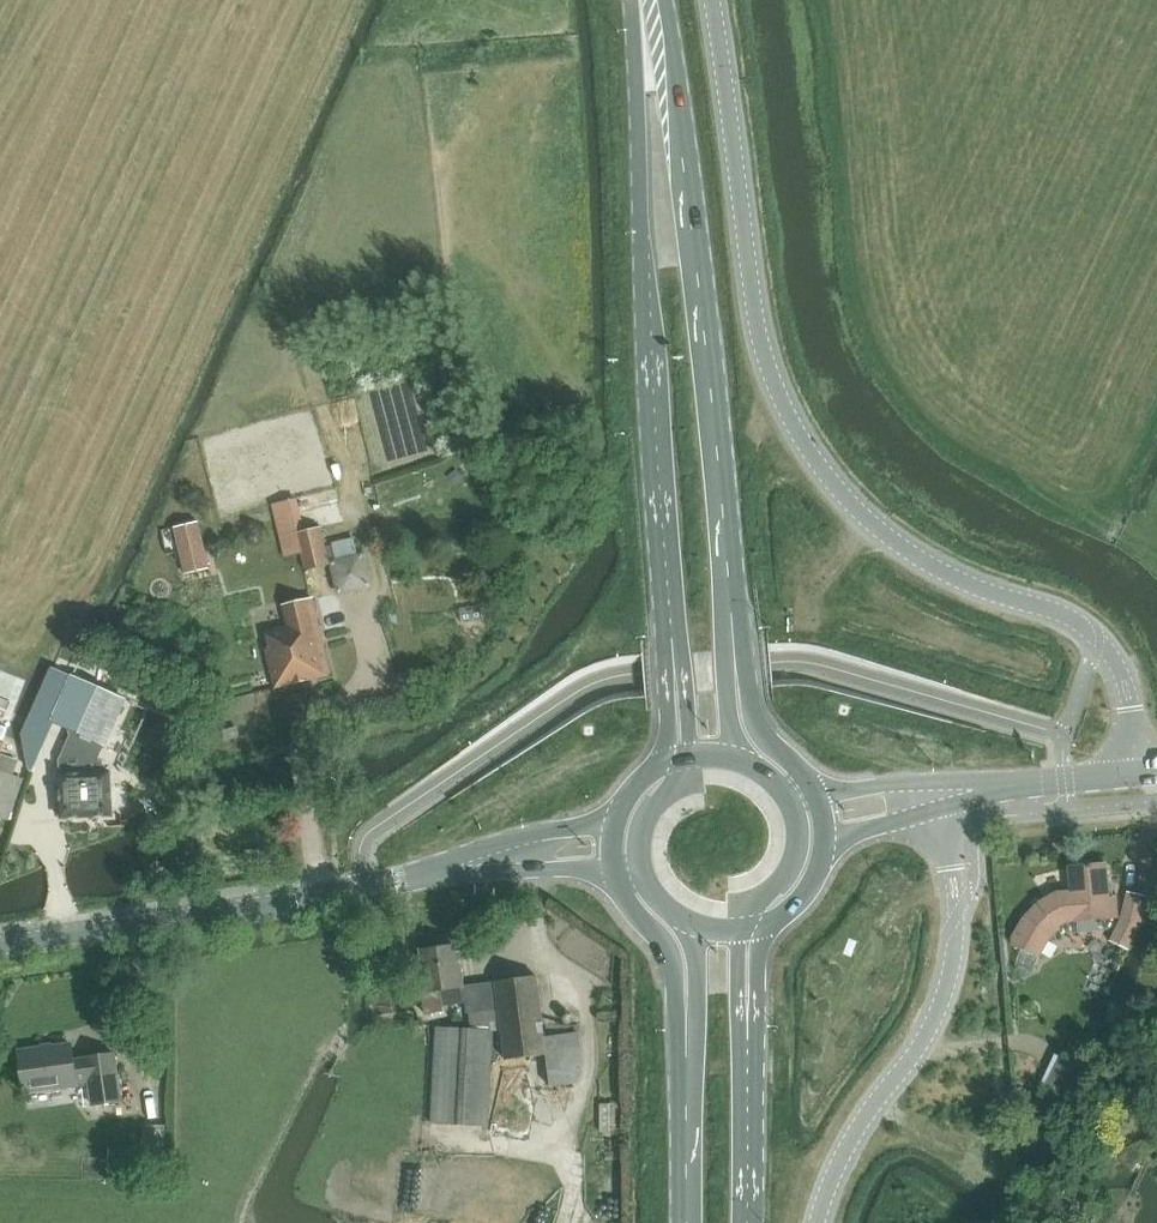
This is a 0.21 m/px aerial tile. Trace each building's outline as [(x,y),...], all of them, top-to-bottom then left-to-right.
[(457,470),(448,477),(455,486),(464,479),(457,470)] [(290,501),(272,505),(285,558),(302,554),(297,533),(290,501)] [(198,522),(174,527),(182,560),(206,555),(198,522)] [(305,531),(297,533),(302,554),(306,571),(329,565),(321,527),(305,531)] [(335,589),(365,585),(358,534),(328,538),(335,589)] [(269,647),(265,648),(275,689),(331,676),(312,598),(283,605),(288,626),(265,632),(269,647)] [(83,649),(72,676),(123,699),(135,672),(83,649)] [(72,676),(51,722),(54,723),(74,732),(61,762),(62,775),(59,775),(61,819),(66,819),(113,816),(110,772),(104,772),(103,763),(99,759),(105,746),(126,700),(123,699),(72,676)] [(3,818),(1,817),(16,776),(14,775),(19,762),(0,755),(0,826),(3,818)] [(1018,929),(1012,939),(1013,946),(1040,955),(1049,937),(1057,929),(1056,927),(1067,921),(1068,932),(1106,930),(1112,918),(1118,918),(1117,898),(1109,899),(1106,863),(1069,866),(1071,892),(1057,893),(1039,905),(1026,920),(1020,930),(1018,929)] [(1122,919),(1111,941),(1129,949),(1140,927),(1147,897),(1128,893),(1122,919)] [(464,1003),(465,1014),(469,1013),(471,1028),(436,1027),(431,1123),(489,1126),(495,1029),(500,1028),(504,1060),(547,1055),(549,1071),(550,1087),(580,1083),(578,1068),(583,1067),(579,1034),(544,1038),(536,977),(463,986),(460,966),(457,966),(454,946),(417,951),(420,971),(415,972),(418,994),(422,993),(424,1013),(441,1011),(441,1006),(464,1003)] [(73,1045),(19,1053),(25,1092),(76,1084),(77,1087),(91,1085),(94,1105),(122,1101),(115,1054),(87,1058),(87,1060),(75,1062),(73,1045)] [(614,1099),(597,1100),(598,1127),(616,1126),(614,1099)] [(167,1128),(148,1127),(148,1151),(166,1151),(167,1128)]
